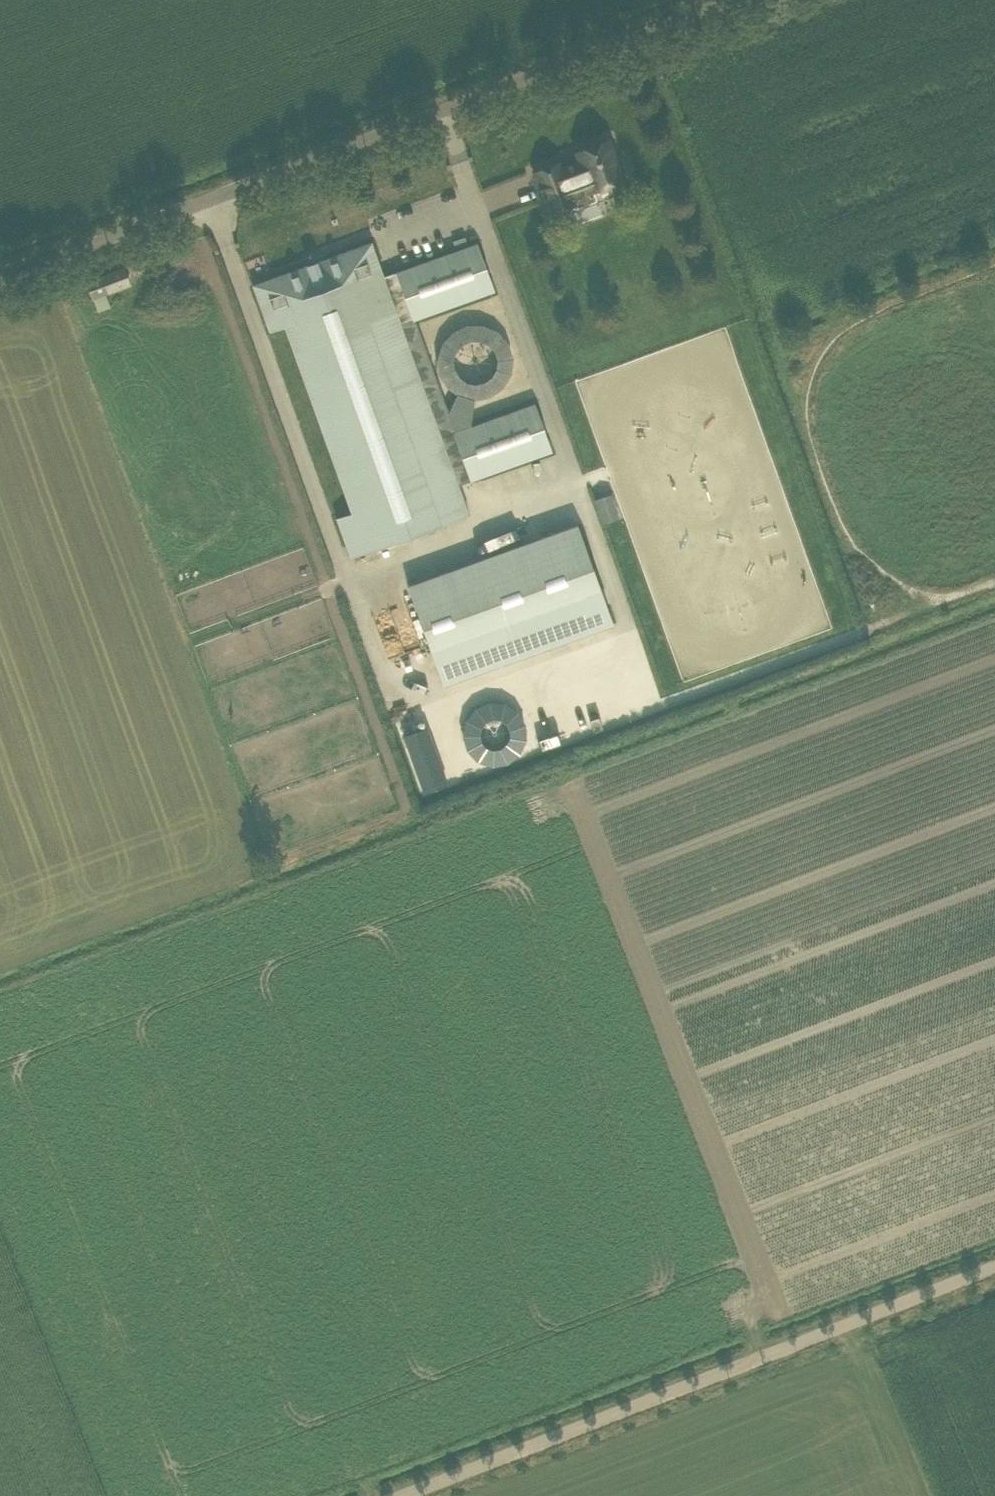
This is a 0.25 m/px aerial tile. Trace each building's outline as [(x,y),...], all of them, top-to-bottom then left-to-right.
[(580,160),(566,166),(562,167),(560,162),(535,171),(551,213),(575,203),(576,208),(596,200),(593,190),(623,179),(623,174),(627,168),(623,159),(616,157),(609,139),(577,151),(580,160)] [(337,517),(351,557),(469,514),(458,484),(551,451),(534,403),(456,431),(416,319),(494,290),(477,243),(384,276),(372,242),(318,261),(316,260),(317,261),(308,264),(308,263),(307,264),(253,284),(270,331),(285,325),(352,512),(337,517)] [(120,265),(82,281),(95,309),(108,304),(103,293),(128,283),(120,265)] [(453,323),(452,336),(486,338),(486,348),(499,348),(500,325),(453,323)] [(592,496),(599,519),(616,514),(609,491),(592,496)] [(408,585),(444,685),(613,624),(577,524),(408,585)] [(564,681),(527,694),(546,746),(582,733),(564,681)]
